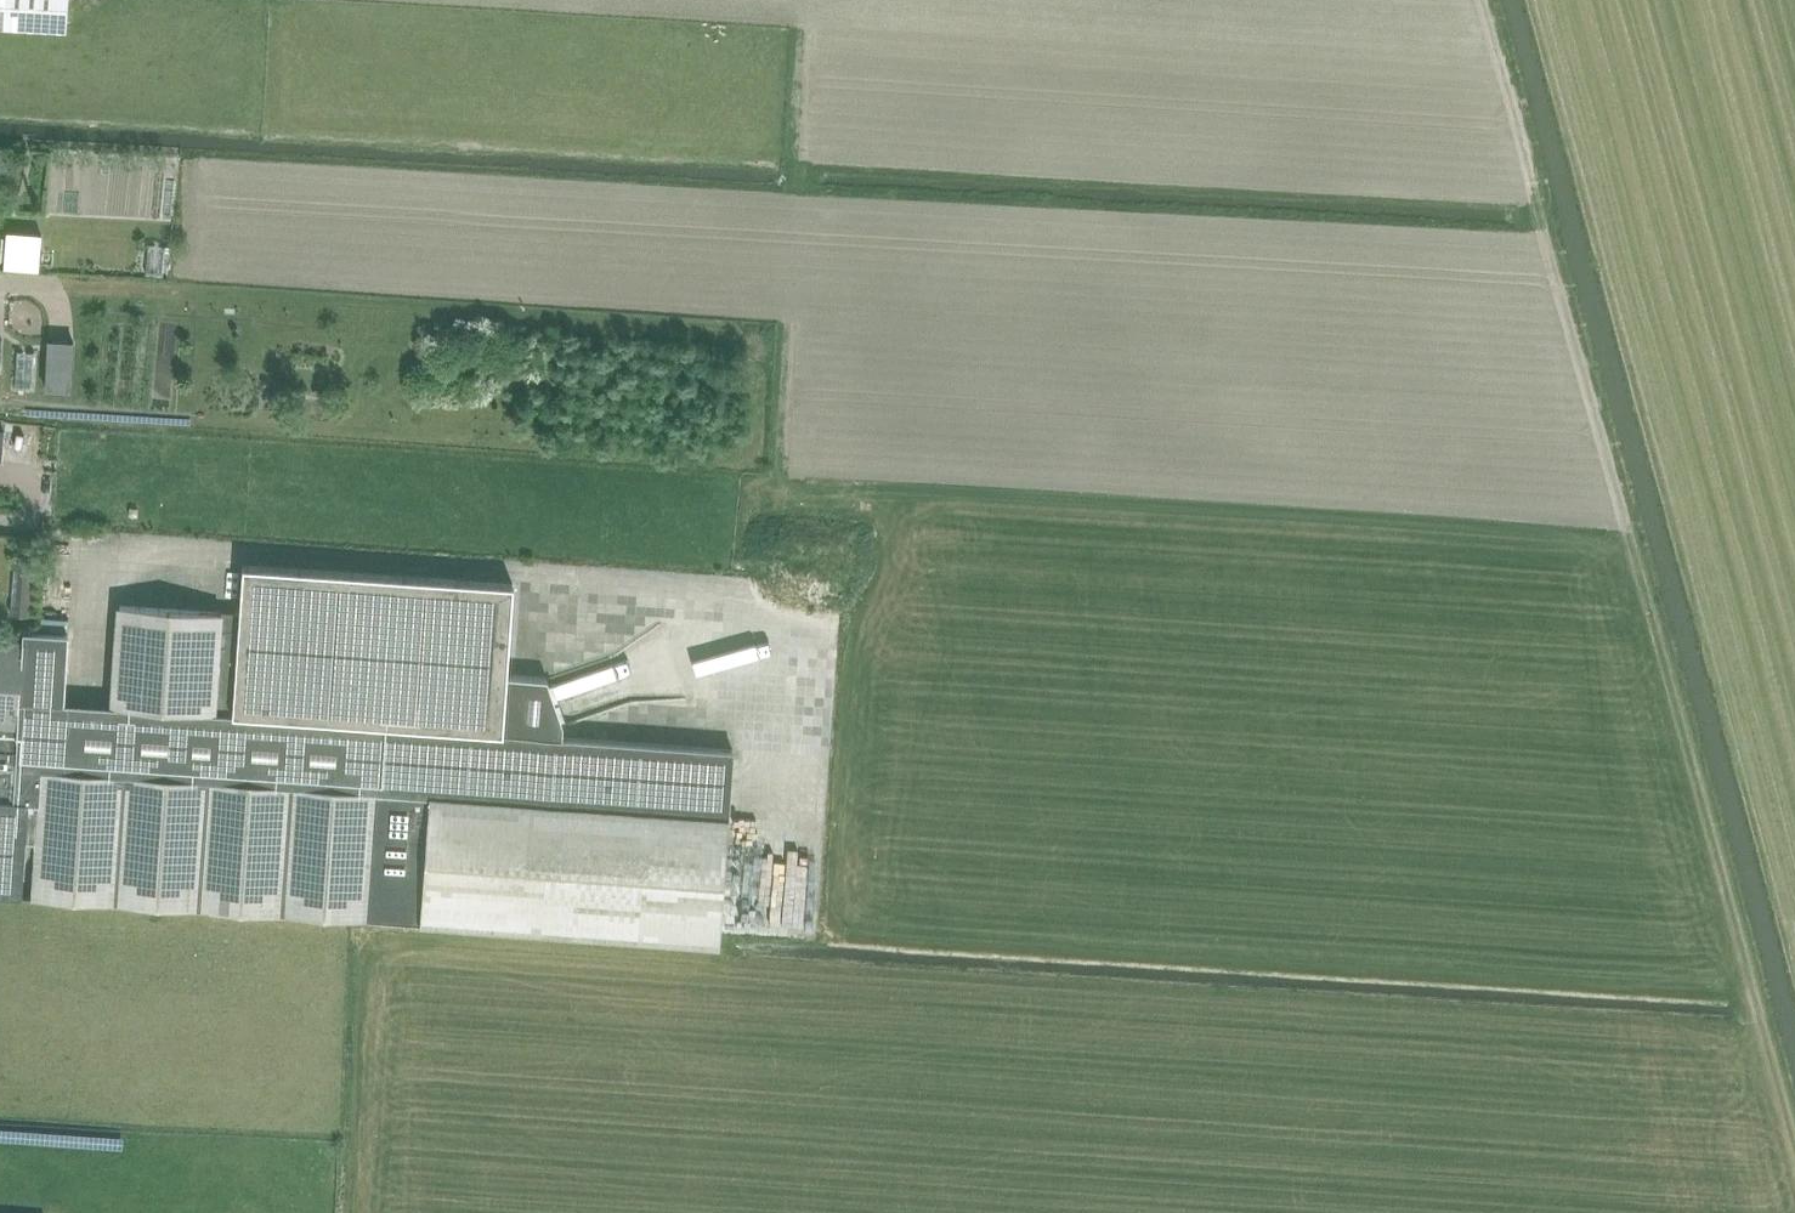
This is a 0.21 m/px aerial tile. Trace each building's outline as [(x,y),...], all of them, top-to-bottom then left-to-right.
[(67,33),(68,0),(0,0),(0,29),(67,33)] [(45,389),(71,391),(74,341),(48,340),(45,389)] [(15,557),(11,614),(32,615),(36,559),(15,557)] [(335,916),(366,918),(392,919),(723,938),(733,749),(562,739),(563,724),(547,678),(506,675),(512,586),(392,577),(385,577),(267,568),(244,567),(241,614),(122,606),(115,691),(113,711),(65,709),(69,636),(47,635),(24,633),(24,641),(0,639),(0,894),(335,916)]
